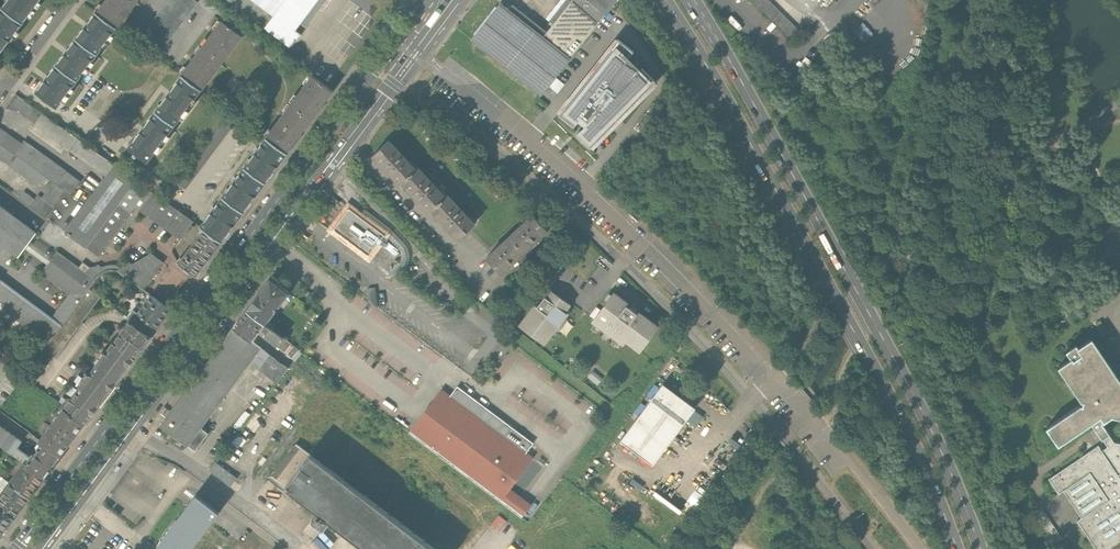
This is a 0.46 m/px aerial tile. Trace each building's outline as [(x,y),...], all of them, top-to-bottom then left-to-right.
[(11,38),(39,0),(8,0),(2,8),(0,11),(0,52),(11,38)] [(137,0),(105,0),(96,12),(117,28),(137,0)] [(160,52),(196,4),(190,0),(169,0),(140,38),(160,52)] [(288,48),(294,40),(297,42),(301,36),(295,32),(319,0),(225,0),(288,48)] [(574,2),(599,25),(607,16),(588,0),(575,0),(574,2)] [(607,16),(621,0),(588,0),(607,16)] [(768,0),(750,0),(790,40),(800,31),(768,0)] [(574,2),(545,38),(572,60),(599,25),(574,2)] [(542,97),(572,60),(545,38),(502,4),(472,41),(542,97)] [(96,12),(76,39),(97,55),(117,28),(96,12)] [(221,20),(201,47),(222,63),(242,36),(221,20)] [(76,39),(56,66),(77,82),(97,55),(76,39)] [(591,148),(593,150),(658,85),(655,83),(656,82),(642,68),(638,72),(627,61),(635,51),(619,40),(560,116),(573,127),(578,121),(585,126),(577,135),(591,149),(591,148)] [(202,90),(222,63),(201,47),(181,74),(182,75),(200,89),(202,90)] [(57,109),(77,82),(56,66),(36,93),(57,109)] [(182,75),(155,112),(173,125),(200,89),(182,75)] [(312,77),(291,105),(311,120),(322,106),(332,92),(312,77)] [(15,100),(42,120),(49,110),(22,91),(15,100)] [(299,137),(311,120),(291,105),(266,139),(286,154),(299,137)] [(106,177),(114,166),(49,110),(42,120),(40,122),(106,177)] [(147,161),(173,125),(155,112),(129,148),(147,161)] [(221,120),(176,182),(187,190),(232,128),(221,120)] [(0,128),(0,160),(38,188),(46,177),(54,183),(42,198),(38,195),(35,199),(24,191),(19,198),(47,219),(67,192),(71,195),(81,182),(24,141),(22,143),(0,128)] [(258,151),(244,169),(264,184),(286,154),(266,139),(258,151)] [(401,185),(402,184),(417,170),(389,141),(373,156),(401,185)] [(106,177),(66,232),(87,248),(136,181),(114,166),(106,177)] [(430,212),(432,210),(446,197),(419,168),(417,170),(402,184),(430,212)] [(236,180),(222,199),(242,214),(264,184),(244,169),(236,180)] [(193,223),(136,181),(87,248),(99,257),(135,207),(181,240),(193,223)] [(448,195),(446,197),(432,210),(460,240),(476,224),(448,195)] [(223,240),(242,214),(222,199),(214,210),(203,225),(200,229),(204,231),(220,244),(223,240)] [(0,205),(0,242),(19,256),(37,233),(0,205)] [(389,235),(349,205),(330,231),(370,261),(389,235)] [(533,214),(509,236),(525,253),(549,231),(533,214)] [(195,278),(220,244),(204,231),(178,266),(195,278)] [(502,274),(525,253),(509,236),(486,258),(502,274)] [(41,273),(70,294),(80,301),(89,289),(96,280),(79,267),(57,251),(41,273)] [(151,254),(133,265),(126,260),(121,267),(118,271),(144,290),(164,264),(151,254)] [(83,262),(79,267),(96,280),(99,275),(102,273),(107,271),(111,270),(114,270),(118,271),(121,267),(117,265),(114,265),(111,265),(108,265),(105,266),(103,267),(98,264),(97,267),(96,266),(90,267),(83,262)] [(280,282),(272,277),(246,311),(266,326),(291,293),(278,284),(280,282)] [(44,350),(62,326),(52,318),(1,280),(0,279),(0,318),(44,350)] [(376,288),(368,289),(369,302),(378,308),(376,288)] [(100,297),(89,289),(80,301),(62,326),(44,350),(55,358),(100,297)] [(565,311),(570,305),(550,290),(537,307),(535,305),(520,325),(544,344),(568,314),(565,311)] [(658,327),(614,293),(592,321),(623,344),(626,341),(640,351),(658,327)] [(70,294),(52,318),(62,326),(80,301),(70,294)] [(152,294),(132,321),(151,335),(172,309),(152,294)] [(260,334),(266,326),(246,311),(233,328),(253,343),(260,334)] [(132,321),(65,409),(85,424),(151,335),(132,321)] [(298,350),(266,326),(260,334),(292,358),(298,350)] [(288,369),(253,343),(233,328),(160,426),(187,446),(188,444),(200,428),(250,362),(277,383),(288,369)] [(1092,428),(1103,446),(1058,476),(1104,548),(1119,548),(1119,444),(1101,420),(1119,422),(1119,374),(1095,336),(1058,361),(1086,405),(1052,429),(1062,446),(1092,428)] [(602,378),(592,371),(588,377),(597,384),(602,378)] [(663,384),(620,440),(653,465),(696,409),(663,384)] [(442,391),(411,432),(524,516),(532,505),(512,490),(534,460),(442,391)] [(40,442),(42,444),(59,457),(85,424),(65,409),(40,442)] [(24,464),(27,467),(29,465),(30,463),(28,462),(31,458),(16,448),(21,441),(0,425),(0,446),(24,464)] [(207,433),(200,428),(188,444),(195,450),(207,433)] [(272,477),(285,487),(312,454),(298,443),(272,477)] [(30,463),(29,465),(45,476),(59,457),(42,444),(31,458),(28,462),(30,463)] [(312,454),(285,487),(319,512),(312,521),(317,525),(323,529),(329,520),(367,548),(435,548),(312,454)] [(237,479),(216,463),(210,471),(231,487),(237,479)] [(24,464),(10,482),(29,496),(45,476),(29,465),(27,467),(24,464)] [(10,482),(0,474),(0,496),(10,482)] [(0,496),(0,507),(14,517),(29,496),(10,482),(0,496)] [(157,546),(160,548),(192,548),(220,512),(196,495),(157,546)] [(2,532),(14,517),(0,507),(0,531),(2,532)]
